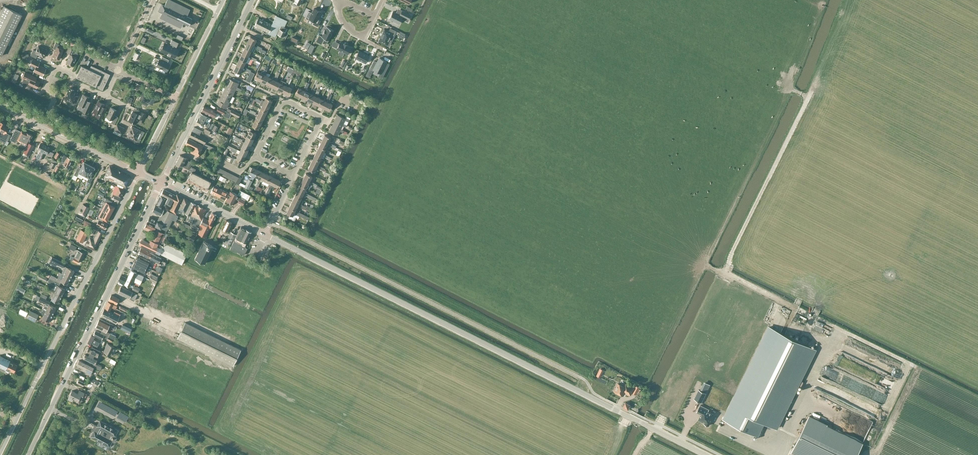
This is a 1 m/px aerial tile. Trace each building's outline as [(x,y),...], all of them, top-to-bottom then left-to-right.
[(158,11),(162,13),(160,16),(162,17),(182,26),(183,23),(186,25),(188,26),(192,19),(190,18),(187,16),(190,9),(171,0),(167,0),(165,5),(162,4),(161,4),(158,11)] [(22,15),(4,6),(0,14),(0,54),(2,55),(7,44),(9,45),(13,38),(11,37),(22,15)] [(308,11),(306,17),(309,18),(307,22),(312,24),(312,23),(317,26),(320,20),(317,19),(321,12),(314,8),(312,13),(308,11)] [(399,15),(392,11),(389,18),(399,23),(402,16),(408,19),(410,15),(401,10),(399,15)] [(258,18),(255,25),(268,32),(268,33),(275,36),(277,33),(283,36),(286,38),(290,30),(286,28),(284,27),(287,21),(283,20),(284,19),(276,15),(272,24),(258,18)] [(333,30),(327,26),(325,30),(325,29),(323,33),(322,36),(319,35),(315,41),(321,44),(322,42),(326,44),(333,30)] [(389,31),(384,29),(379,40),(389,46),(397,31),(390,28),(389,31)] [(254,45),(256,39),(250,36),(247,42),(254,45)] [(178,43),(172,39),(170,43),(172,44),(171,46),(167,44),(163,52),(175,57),(179,49),(176,48),(178,43)] [(256,46),(253,45),(254,45),(247,42),(245,47),(251,51),(252,48),(255,49),(256,48),(256,46)] [(348,54),(351,47),(348,45),(344,43),(340,42),(337,49),(348,54)] [(59,44),(56,43),(53,48),(56,50),(53,56),(59,59),(63,50),(57,47),(59,44)] [(33,49),(31,55),(36,58),(38,54),(44,57),(47,50),(39,46),(36,51),(33,49)] [(70,54),(66,62),(73,65),(77,57),(78,54),(78,53),(77,51),(76,50),(70,47),(68,53),(70,54)] [(245,47),(242,53),(248,56),(251,51),(245,47)] [(365,63),(369,56),(359,51),(355,58),(365,63)] [(250,57),(248,56),(242,53),(239,59),(245,62),(249,63),(250,60),(251,59),(249,59),(250,57)] [(46,68),(38,65),(40,62),(33,59),(27,56),(25,55),(23,54),(21,59),(31,63),(30,64),(36,67),(34,71),(43,75),(46,68)] [(156,66),(166,71),(170,64),(167,63),(169,60),(162,56),(160,59),(159,59),(156,66)] [(386,61),(379,58),(377,63),(373,61),(369,68),(373,70),(374,70),(380,73),(386,61)] [(239,59),(236,65),(242,68),(245,62),(239,59)] [(91,65),(89,69),(82,65),(76,77),(96,86),(95,87),(102,90),(110,74),(91,65)] [(233,70),(240,73),(242,68),(236,65),(233,70)] [(265,72),(266,73),(267,70),(265,68),(263,71),(262,70),(261,73),(257,71),(254,77),(260,80),(263,74),(265,72)] [(37,77),(33,75),(25,72),(23,77),(24,78),(23,82),(22,83),(23,83),(24,84),(32,88),(34,86),(37,88),(39,82),(36,80),(37,77)] [(266,83),(269,77),(266,75),(267,73),(266,73),(265,72),(263,74),(260,80),(266,83)] [(271,86),(275,77),(277,78),(278,75),(276,74),(275,77),(273,76),(272,79),(269,77),(266,83),(271,86)] [(277,89),(280,82),(277,81),(278,79),(277,78),(275,77),(271,86),(277,89)] [(237,87),(238,83),(232,80),(229,79),(226,85),(235,89),(240,92),(242,89),(237,87)] [(289,84),(290,81),(287,80),(286,82),(285,82),(284,84),(280,82),(277,89),(282,91),(287,83),(289,84)] [(288,94),(291,88),(289,87),(290,84),(289,84),(287,83),(282,91),(288,94)] [(235,89),(226,85),(223,91),(232,96),(235,89)] [(295,94),(301,97),(304,90),(298,87),(295,94)] [(75,92),(73,91),(74,90),(70,88),(64,99),(74,103),(78,96),(74,94),(75,92)] [(309,93),(307,92),(308,89),(307,89),(305,88),(304,91),(304,90),(301,97),(306,99),(309,93)] [(139,98),(142,100),(140,103),(147,106),(149,102),(152,104),(156,96),(151,93),(150,95),(143,91),(139,98)] [(229,102),(232,96),(223,91),(220,97),(229,102)] [(306,99),(312,102),(315,96),(309,93),(306,99)] [(93,102),(89,100),(90,97),(83,94),(78,104),(85,107),(83,111),(87,113),(93,102)] [(312,102),(318,105),(321,99),(315,96),(312,102)] [(330,97),(328,96),(327,98),(325,98),(324,100),(321,99),(318,105),(323,108),(327,99),(329,100),(329,99),(329,100),(330,97)] [(226,108),(229,102),(220,97),(217,104),(226,108)] [(266,97),(263,103),(269,106),(272,100),(266,97)] [(329,111),(332,104),(329,103),(330,100),(329,100),(329,99),(329,100),(327,99),(323,108),(329,111)] [(106,108),(103,107),(104,104),(98,101),(94,111),(98,113),(96,116),(101,119),(106,108)] [(263,103),(260,108),(266,111),(269,106),(263,103)] [(216,113),(217,112),(204,105),(201,111),(214,117),(217,119),(220,114),(216,113)] [(111,122),(115,124),(118,117),(115,116),(115,115),(117,110),(111,107),(106,117),(112,120),(111,122)] [(263,117),(266,111),(260,108),(257,114),(263,117)] [(240,114),(231,109),(231,110),(230,113),(229,113),(231,114),(239,117),(240,114)] [(143,119),(146,114),(140,111),(139,114),(133,111),(129,120),(136,124),(139,117),(143,119)] [(210,124),(209,123),(211,118),(208,117),(201,113),(197,121),(204,125),(204,124),(206,125),(209,127),(210,124)] [(263,117),(257,114),(255,120),(261,123),(263,117)] [(345,118),(337,114),(334,120),(343,124),(343,123),(345,120),(348,122),(350,118),(346,116),(345,118)] [(258,129),(261,123),(255,120),(252,126),(258,129)] [(332,126),(340,130),(340,129),(342,130),(344,126),(345,127),(347,125),(343,123),(343,124),(334,120),(332,126)] [(10,134),(6,133),(8,128),(4,126),(5,124),(4,123),(4,122),(2,122),(1,122),(0,123),(0,130),(0,132),(2,133),(0,137),(0,140),(6,143),(7,141),(10,134)] [(117,124),(114,130),(121,133),(124,128),(117,124)] [(140,130),(132,126),(127,136),(136,140),(140,130)] [(348,132),(342,130),(340,129),(340,130),(332,126),(329,131),(337,135),(339,131),(347,134),(348,132)] [(193,127),(191,132),(189,136),(204,143),(207,137),(200,134),(201,131),(193,127)] [(27,145),(28,143),(32,135),(27,132),(26,133),(21,130),(21,131),(16,128),(10,139),(16,142),(17,140),(27,145)] [(250,130),(247,136),(253,139),(256,133),(254,132),(250,130)] [(329,141),(331,138),(325,135),(322,140),(330,144),(329,145),(330,145),(330,146),(332,147),(333,144),(331,143),(331,142),(329,141)] [(247,136),(244,141),(250,145),(253,139),(247,136)] [(188,138),(185,144),(193,148),(191,152),(198,156),(203,146),(188,138)] [(241,147),(247,150),(250,145),(244,141),(242,140),(241,142),(239,146),(241,147)] [(329,145),(330,144),(322,140),(319,146),(325,149),(327,146),(329,147),(330,146),(330,145),(329,145)] [(28,157),(33,145),(28,143),(27,145),(22,154),(28,157)] [(39,150),(36,158),(40,160),(42,156),(41,155),(43,152),(46,154),(49,155),(50,154),(52,156),(54,153),(52,152),(48,150),(49,147),(40,143),(37,149),(39,150)] [(204,143),(203,146),(207,148),(214,151),(216,148),(204,143)] [(325,149),(319,146),(316,151),(323,155),(324,155),(324,157),(327,158),(328,156),(325,155),(326,154),(324,152),(325,149)] [(244,156),(247,150),(241,147),(240,150),(237,149),(237,151),(236,152),(237,152),(238,153),(244,156)] [(324,155),(323,155),(316,151),(314,157),(320,160),(321,157),(323,158),(324,157),(324,155)] [(234,158),(234,159),(232,163),(237,166),(240,161),(242,162),(244,156),(238,153),(235,159),(234,158)] [(176,163),(187,169),(191,161),(187,160),(188,158),(180,154),(176,163)] [(63,164),(66,165),(69,167),(72,159),(64,155),(60,162),(62,163),(63,164)] [(314,157),(311,163),(317,166),(320,160),(314,157)] [(79,173),(77,176),(82,179),(82,177),(84,175),(89,165),(84,162),(79,172),(79,173)] [(311,163),(310,164),(308,168),(314,172),(317,166),(311,163)] [(84,175),(82,177),(87,180),(88,178),(89,177),(94,167),(89,165),(84,175)] [(131,176),(109,165),(104,177),(109,179),(110,177),(115,179),(113,182),(126,188),(131,176)] [(210,176),(209,180),(205,178),(206,174),(204,173),(202,177),(194,172),(196,169),(191,167),(189,171),(191,172),(187,180),(207,190),(211,183),(212,184),(216,177),(213,176),(213,177),(210,176)] [(254,176),(257,169),(251,167),(250,170),(248,173),(252,175),(250,180),(249,182),(248,182),(246,186),(239,183),(242,178),(238,177),(235,183),(248,189),(248,188),(249,188),(252,181),(253,181),(255,176),(254,176)] [(254,176),(255,176),(260,178),(263,172),(257,169),(254,176)] [(265,181),(269,175),(263,172),(260,178),(260,179),(259,180),(258,180),(257,183),(259,184),(260,181),(262,182),(263,180),(265,181)] [(306,173),(303,179),(309,182),(312,176),(306,173)] [(270,186),(274,178),(269,175),(265,181),(269,183),(268,185),(269,186),(269,185),(270,186)] [(277,187),(280,181),(274,178),(270,186),(269,185),(269,186),(268,188),(271,189),(272,187),(273,188),(274,185),(277,187)] [(310,184),(311,183),(309,182),(303,179),(300,184),(306,187),(308,185),(310,186),(311,184),(310,184)] [(308,197),(309,194),(306,193),(307,192),(305,191),(306,187),(300,184),(297,190),(304,193),(305,194),(305,195),(305,196),(308,197)] [(124,190),(115,185),(113,190),(114,191),(113,193),(121,197),(124,190)] [(228,193),(221,189),(219,188),(214,186),(214,187),(211,193),(225,200),(228,193)] [(162,192),(161,195),(167,199),(165,203),(166,203),(170,205),(169,205),(171,206),(169,210),(176,214),(178,209),(181,211),(185,212),(190,202),(189,200),(177,194),(176,195),(164,189),(162,192)] [(250,195),(240,190),(238,195),(230,191),(226,200),(234,204),(236,199),(239,200),(237,202),(243,205),(246,199),(248,200),(250,195)] [(305,194),(304,193),(297,190),(295,196),(301,199),(302,196),(304,197),(305,196),(305,195),(305,194)] [(160,196),(156,204),(157,204),(156,204),(164,208),(165,209),(166,208),(164,206),(166,203),(165,203),(167,199),(166,199),(160,196)] [(301,204),(302,202),(299,202),(301,199),(295,196),(292,201),(300,205),(299,206),(300,206),(300,207),(302,208),(303,206),(301,204)] [(104,202),(100,208),(110,213),(114,207),(110,205),(112,202),(105,199),(104,202)] [(295,210),(298,206),(299,206),(300,205),(292,201),(289,207),(295,210)] [(206,210),(191,202),(186,213),(194,217),(201,220),(203,217),(206,210)] [(89,207),(83,204),(78,213),(85,216),(89,207)] [(156,204),(152,211),(159,215),(160,215),(158,221),(163,224),(166,225),(169,226),(175,214),(169,211),(165,209),(164,208),(156,204)] [(300,212),(295,210),(289,207),(286,213),(293,216),(294,212),(303,217),(302,219),(307,221),(309,217),(305,215),(300,212)] [(100,208),(97,215),(107,220),(110,213),(100,208)] [(206,219),(203,217),(201,220),(194,217),(190,225),(195,227),(197,224),(199,225),(203,227),(200,234),(205,237),(216,215),(212,213),(210,216),(209,216),(209,217),(210,217),(209,218),(207,217),(206,219)] [(150,217),(147,221),(158,227),(164,230),(166,225),(163,224),(158,221),(150,217)] [(99,220),(96,224),(105,229),(107,224),(99,220)] [(226,220),(219,233),(222,234),(222,233),(226,234),(232,222),(226,220)] [(163,242),(165,237),(163,237),(164,233),(160,232),(162,229),(147,222),(144,229),(152,233),(149,239),(160,244),(160,243),(163,245),(165,243),(163,242)] [(241,227),(230,249),(236,252),(236,251),(244,255),(245,253),(247,249),(247,248),(244,247),(252,232),(246,229),(245,230),(244,229),(245,229),(241,227)] [(81,229),(76,239),(83,242),(88,233),(81,229)] [(87,240),(85,245),(95,250),(103,233),(97,230),(93,238),(89,236),(87,240)] [(222,246),(228,249),(236,235),(231,232),(225,242),(223,242),(221,245),(222,246)] [(187,253),(165,243),(163,245),(160,243),(160,244),(149,239),(148,242),(144,240),(144,239),(143,239),(143,240),(142,240),(141,241),(140,242),(140,243),(141,244),(141,245),(182,264),(187,253)] [(203,241),(195,258),(205,263),(213,246),(203,241)] [(136,253),(156,262),(162,265),(163,262),(158,260),(159,257),(139,248),(136,253)] [(79,259),(81,260),(85,253),(78,249),(74,257),(71,255),(70,259),(78,263),(79,259)] [(150,262),(137,255),(135,260),(134,259),(133,261),(134,262),(132,267),(145,273),(150,262)] [(53,257),(51,260),(63,267),(65,263),(53,257)] [(65,266),(62,273),(71,277),(74,271),(65,266)] [(139,284),(143,276),(131,270),(127,278),(121,275),(118,280),(125,283),(124,283),(130,286),(132,280),(139,284)] [(62,277),(61,280),(60,281),(61,281),(67,284),(71,277),(62,273),(60,276),(62,277)] [(61,281),(60,281),(61,280),(57,278),(57,277),(51,275),(48,282),(57,286),(58,285),(59,286),(61,281)] [(65,289),(59,286),(58,285),(57,286),(54,285),(53,288),(54,288),(52,291),(55,292),(62,296),(65,289)] [(138,294),(137,294),(133,292),(121,286),(118,293),(130,298),(134,300),(138,294)] [(58,303),(62,296),(55,292),(52,291),(50,295),(52,297),(51,299),(58,303)] [(38,300),(45,304),(43,309),(53,314),(56,307),(49,304),(50,302),(46,299),(40,297),(37,295),(35,298),(38,300)] [(111,295),(109,300),(116,304),(119,298),(111,295)] [(111,307),(115,309),(116,307),(115,306),(107,302),(104,308),(110,311),(111,307)] [(51,318),(53,314),(43,309),(43,310),(42,310),(41,311),(41,312),(42,314),(43,315),(42,317),(49,321),(50,321),(51,321),(52,319),(52,318),(51,318)] [(104,309),(100,316),(115,324),(120,315),(114,312),(113,313),(104,309)] [(39,314),(30,310),(26,317),(35,322),(39,314)] [(95,327),(102,330),(105,332),(106,331),(110,323),(99,318),(95,327)] [(233,366),(241,350),(185,322),(177,338),(233,366)] [(765,423),(776,428),(815,349),(769,327),(724,419),(756,435),(757,435),(758,436),(765,423)] [(106,331),(105,332),(102,330),(100,333),(95,330),(93,335),(101,339),(103,336),(108,338),(107,339),(113,342),(116,336),(106,331)] [(93,345),(92,348),(100,351),(101,348),(97,346),(100,340),(97,338),(91,335),(87,342),(93,345)] [(107,343),(103,351),(111,355),(115,347),(107,343)] [(94,364),(93,367),(100,370),(102,366),(95,363),(97,358),(96,358),(99,352),(89,347),(83,358),(94,364)] [(5,369),(9,361),(10,360),(0,355),(0,356),(0,367),(5,369)] [(90,374),(94,367),(79,360),(77,365),(84,368),(83,370),(90,374)] [(9,361),(5,369),(9,371),(10,370),(14,372),(18,365),(9,361)] [(91,377),(88,382),(95,386),(98,380),(91,377)] [(618,383),(614,391),(623,395),(625,392),(630,395),(634,388),(626,384),(624,387),(618,383)] [(72,391),(69,396),(68,399),(72,400),(73,398),(79,400),(81,395),(83,396),(85,393),(79,390),(77,393),(72,391)] [(694,399),(701,402),(706,393),(699,390),(694,399)] [(706,413),(707,411),(699,407),(696,414),(700,416),(697,422),(703,425),(703,426),(708,428),(713,417),(706,413)] [(128,416),(120,411),(117,417),(125,422),(128,416)] [(809,416),(791,452),(797,454),(857,454),(863,443),(809,416)] [(100,420),(91,437),(99,441),(97,445),(107,450),(109,446),(118,430),(100,420)]
